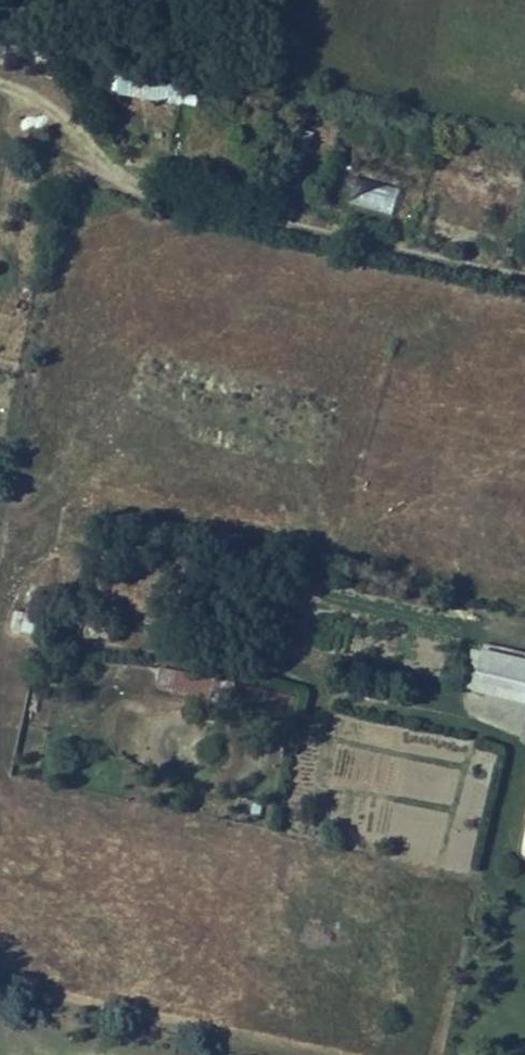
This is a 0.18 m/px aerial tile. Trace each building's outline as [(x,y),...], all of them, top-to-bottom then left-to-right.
[(111,92),(195,107),(201,74),(117,59),(111,92)] [(358,175),(350,201),(392,214),(400,188),(358,175)] [(517,638),(450,623),(441,663),(508,679),(517,638)] [(160,667),(157,687),(224,699),(228,679),(160,667)] [(513,782),(524,785),(524,760),(517,758),(513,782)]
